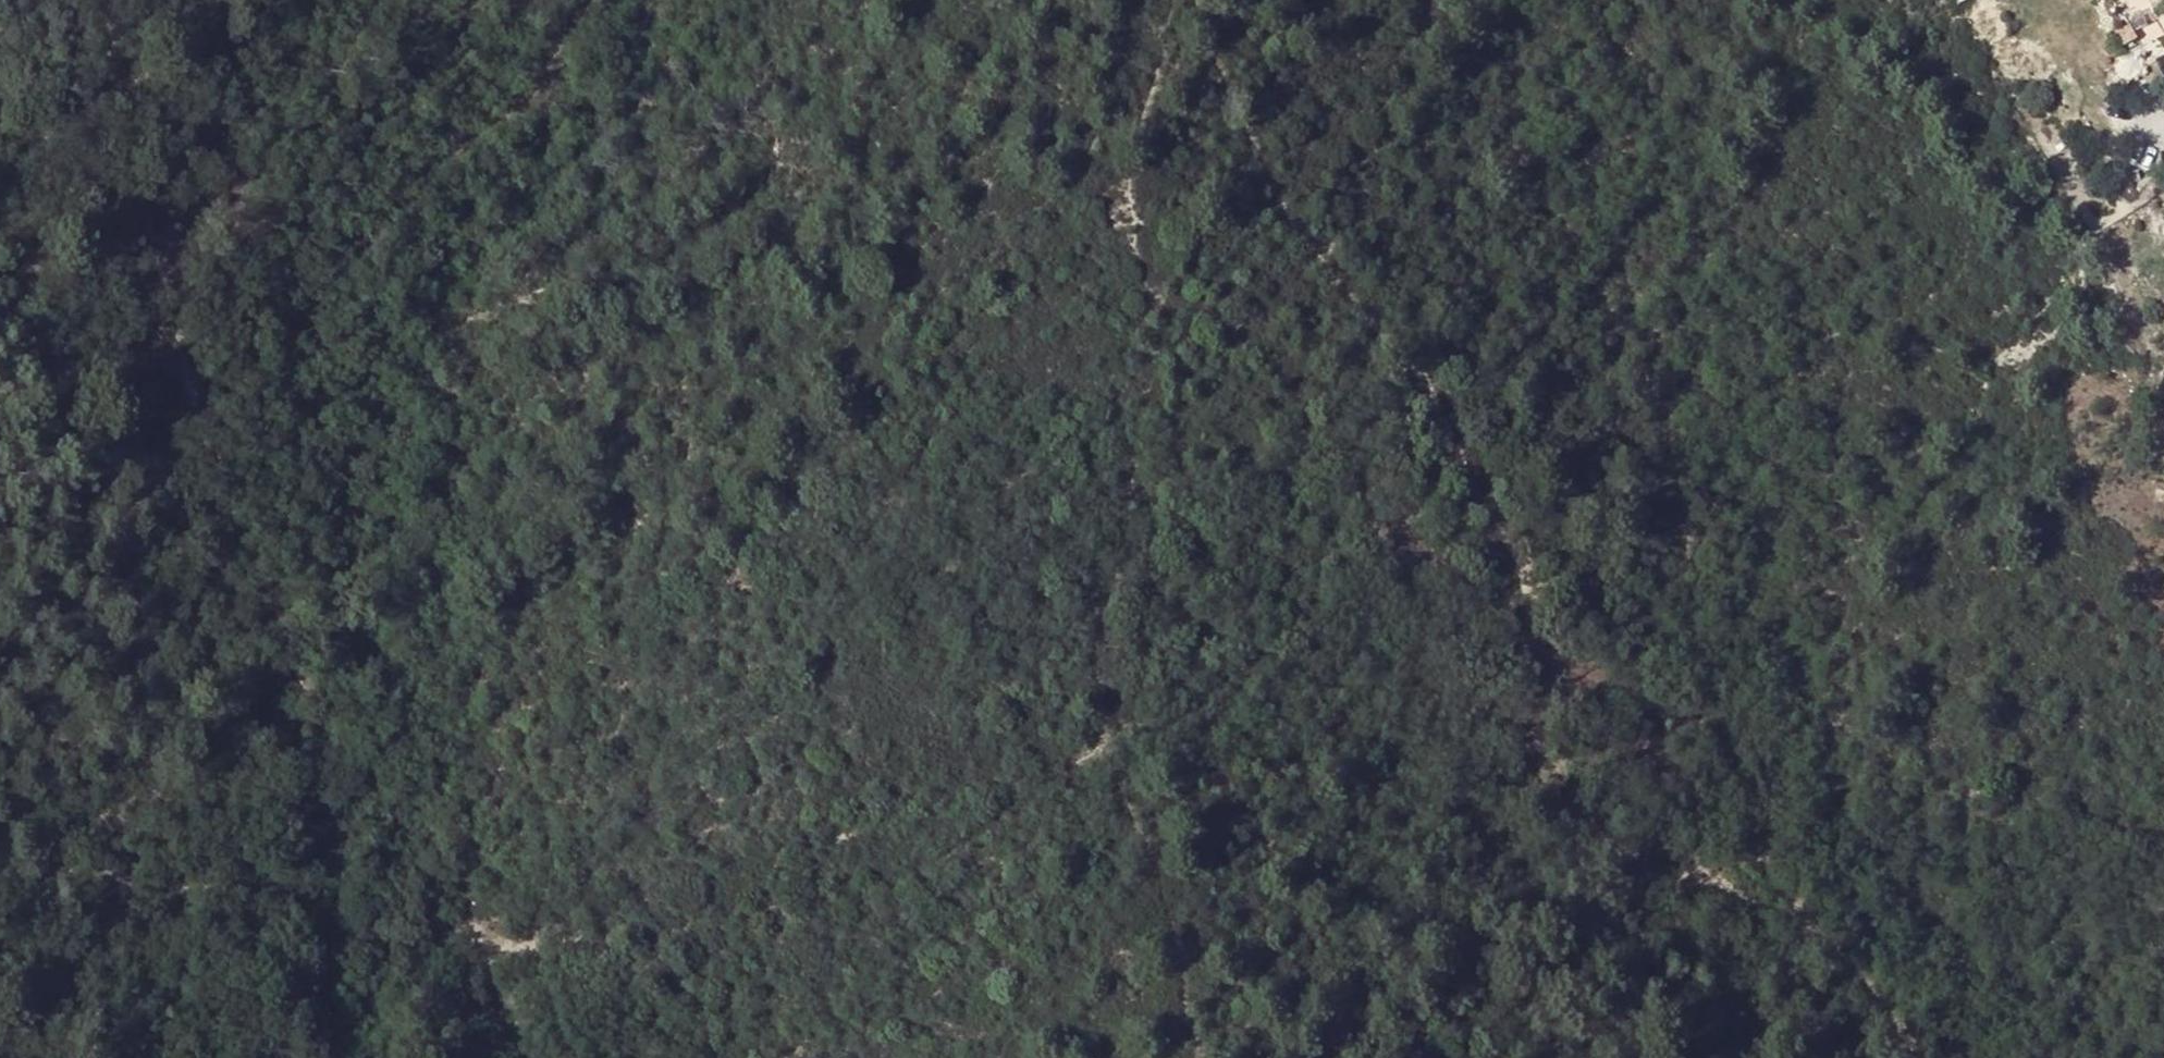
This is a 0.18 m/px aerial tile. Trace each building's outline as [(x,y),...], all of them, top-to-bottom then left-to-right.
[(2130,28),(2116,36),(2122,47),(2136,40),(2130,28)]
